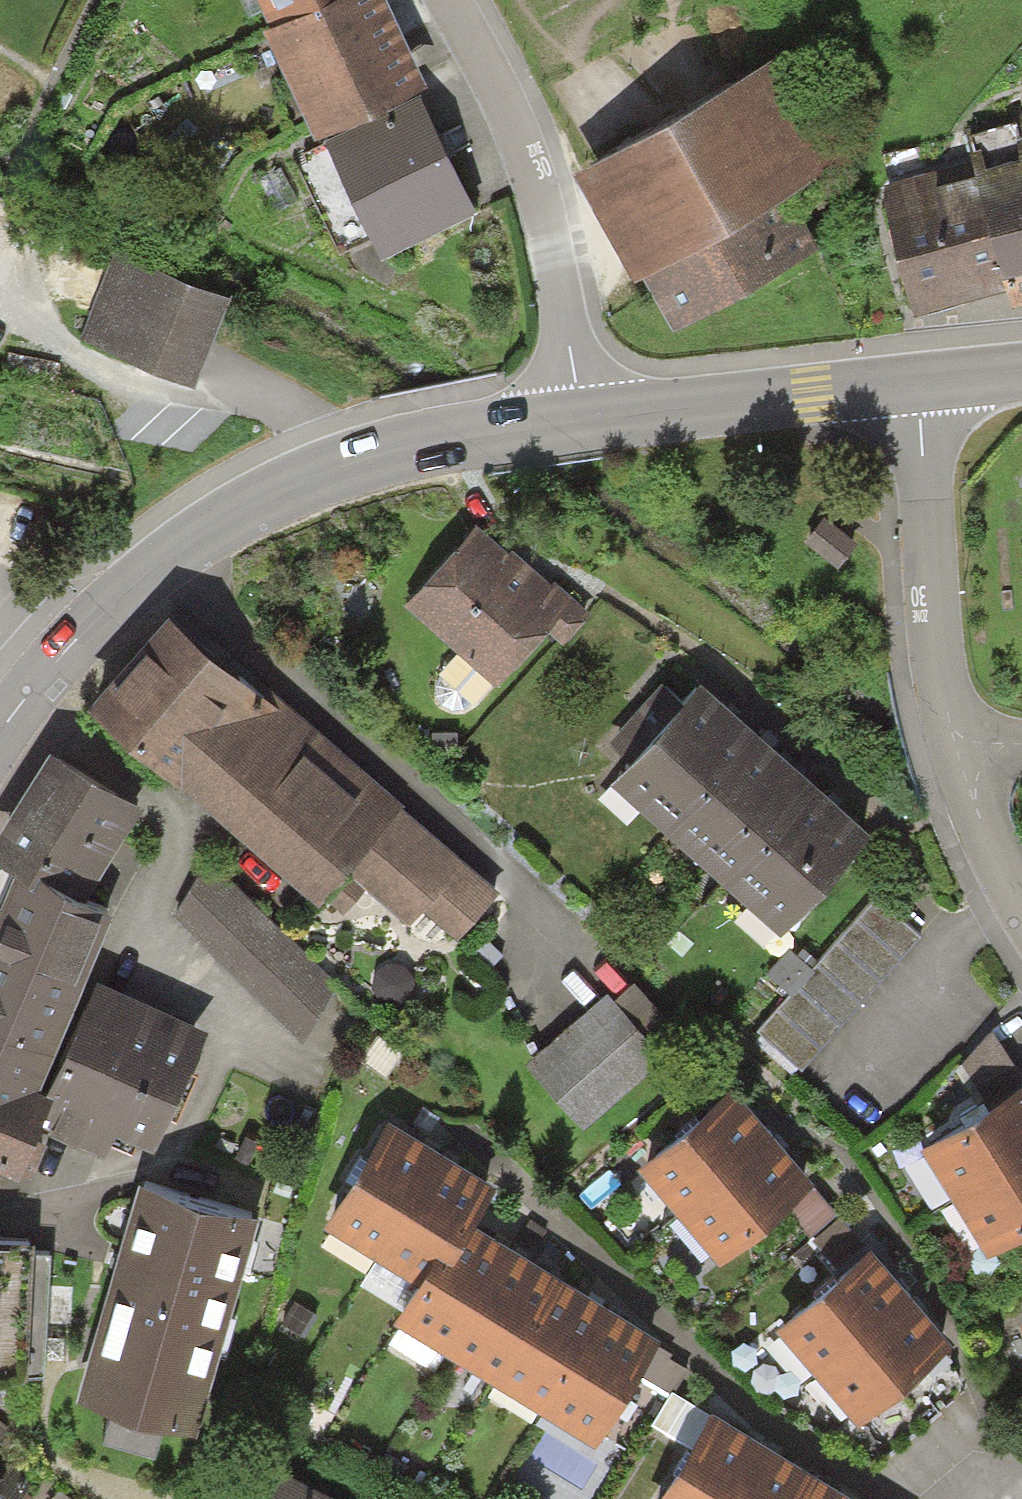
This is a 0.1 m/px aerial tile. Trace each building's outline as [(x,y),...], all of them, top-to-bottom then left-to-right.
[(266,7),(314,110),(420,60),(392,0),(280,0),(273,4),(266,7)] [(771,55),(571,165),(624,262),(638,254),(672,315),(806,241),(773,181),(825,152),(771,55)] [(324,128),(378,244),(477,199),(423,82),(324,128)] [(881,172),(924,323),(1021,295),(1021,132),(881,172)] [(228,281),(119,242),(87,334),(196,372),(228,281)] [(821,509),(804,531),(835,556),(853,534),(821,509)] [(567,602),(479,524),(411,601),(499,679),(567,602)] [(195,780),(267,696),(171,614),(99,698),(195,780)] [(705,680),(624,774),(675,825),(759,728),(705,680)] [(498,894),(267,696),(195,780),(385,944),(420,904),(459,938),(498,894)] [(815,778),(759,728),(675,825),(732,879),(815,778)] [(51,734),(0,814),(0,841),(16,851),(83,891),(146,794),(51,734)] [(869,831),(815,778),(732,879),(784,929),(869,831)] [(16,851),(0,889),(0,1096),(18,1105),(108,903),(83,891),(16,851)] [(331,985),(210,860),(176,912),(302,1035),(331,985)] [(919,936),(877,893),(758,1027),(800,1069),(919,936)] [(204,1016),(96,970),(49,1076),(58,1079),(44,1112),(106,1139),(114,1119),(153,1135),(204,1016)] [(617,1003),(608,994),(536,1061),(584,1114),(676,1030),(635,986),(617,1003)] [(650,1162),(688,1205),(773,1131),(735,1087),(650,1162)] [(1021,1153),(1021,1087),(931,1146),(962,1192),(1021,1153)] [(19,1181),(45,1125),(31,1119),(35,1112),(18,1105),(0,1096),(0,1172),(19,1181)] [(386,1131),(329,1231),(378,1259),(435,1159),(386,1131)] [(773,1131),(688,1205),(727,1251),(813,1176),(773,1131)] [(962,1192),(992,1240),(1021,1222),(1021,1153),(962,1192)] [(487,1189),(435,1159),(378,1259),(430,1288),(462,1231),(487,1189)] [(145,1180),(80,1388),(110,1397),(103,1421),(150,1436),(157,1411),(193,1422),(257,1215),(145,1180)] [(430,1288),(406,1329),(449,1353),(505,1256),(462,1231),(430,1288)] [(0,1237),(0,1374),(40,1370),(46,1255),(28,1253),(30,1240),(0,1237)] [(906,1290),(874,1250),(786,1325),(826,1366),(906,1290)] [(554,1284),(505,1256),(449,1353),(499,1381),(554,1284)] [(603,1312),(554,1284),(499,1381),(547,1409),(603,1312)] [(946,1338),(906,1290),(826,1366),(862,1412),(946,1338)] [(651,1339),(603,1312),(547,1409),(595,1436),(651,1339)] [(703,1427),(665,1498),(724,1498),(749,1452),(703,1427)] [(749,1452),(724,1498),(789,1498),(800,1479),(749,1452)] [(272,1456),(250,1498),(357,1498),(272,1456)] [(789,1498),(838,1498),(800,1479),(789,1498)] [(0,1490),(0,1498),(11,1498),(0,1490)]
